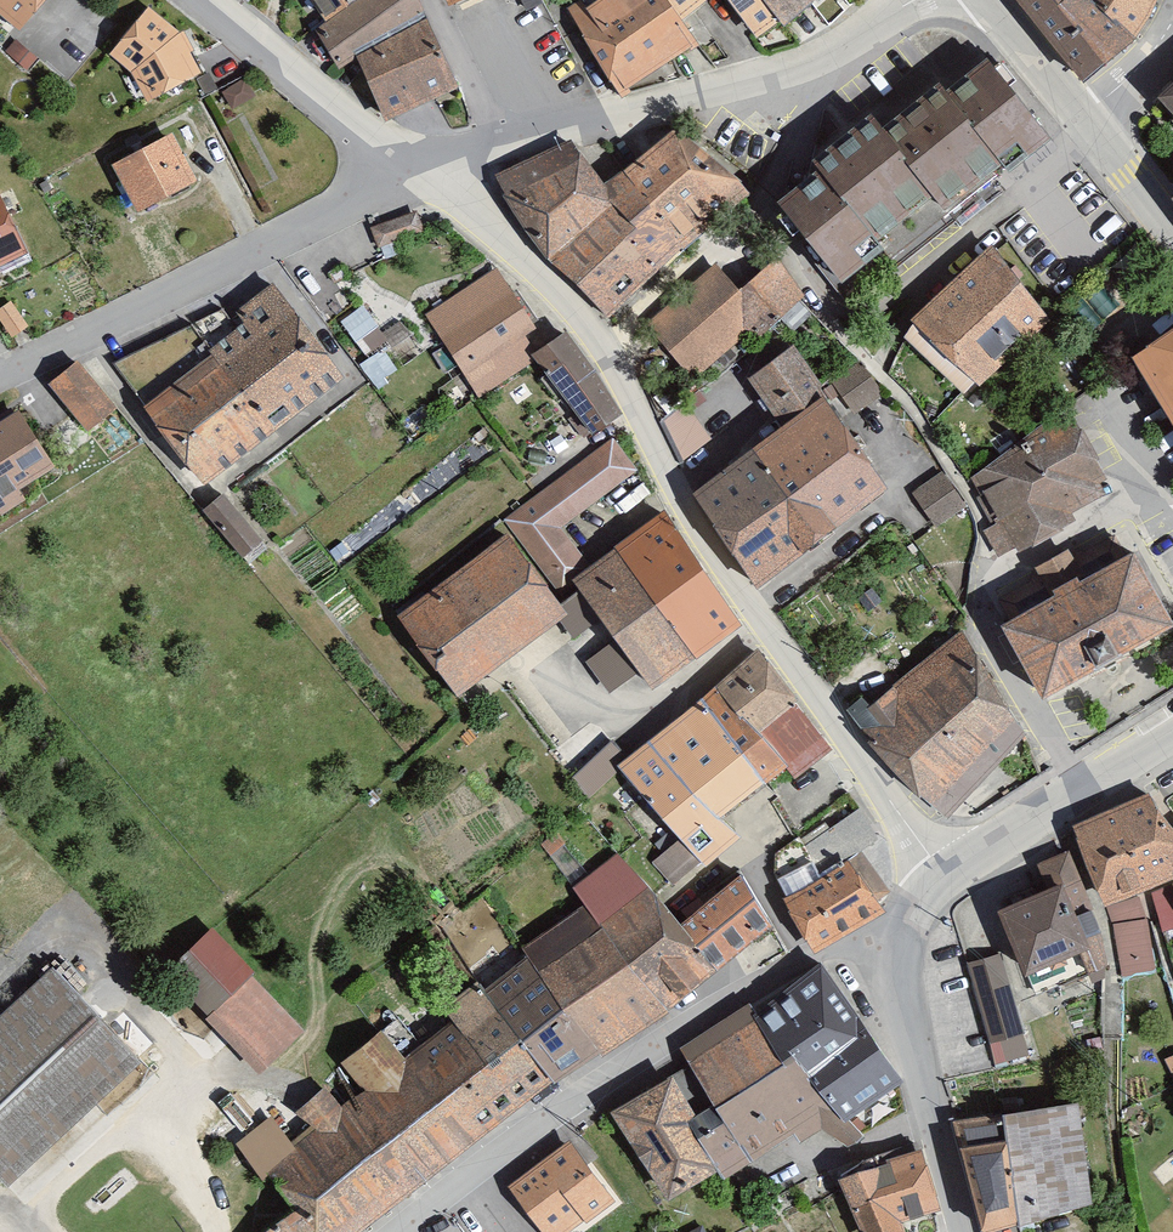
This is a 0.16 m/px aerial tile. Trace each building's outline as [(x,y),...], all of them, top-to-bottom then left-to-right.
[(26,30),(50,0),(0,0),(0,8),(26,30)] [(420,0),(325,0),(336,13),(324,21),(349,63),(367,52),(427,13),(420,0)] [(574,5),(626,85),(696,39),(682,18),(670,0),(582,0),(574,5)] [(682,18),(705,0),(670,0),(682,18)] [(759,36),(782,21),(766,0),(732,0),(759,36)] [(782,21),(813,0),(766,0),(782,21)] [(1091,74),(1134,36),(1152,0),(1028,0),(1091,74)] [(149,9),(116,46),(137,65),(151,93),(195,69),(177,33),(149,9)] [(460,79),(427,13),(367,52),(392,112),(460,79)] [(822,158),(786,187),(853,269),(895,236),(885,224),(937,182),(958,208),(1059,126),(1002,55),(961,88),(951,76),(900,118),(881,95),(819,145),(815,149),(822,158)] [(1165,90),(1172,98),(1172,82),(1165,90)] [(682,120),(615,175),(630,189),(685,245),(752,178),(682,120)] [(180,122),(115,153),(140,206),(205,176),(180,122)] [(630,189),(615,175),(579,135),(501,173),(533,232),(558,254),(630,189)] [(33,250),(3,184),(0,186),(0,265),(33,250)] [(685,245),(630,189),(558,254),(615,310),(685,245)] [(1056,311),(1000,241),(918,311),(908,328),(970,385),(1056,311)] [(726,261),(651,325),(694,375),(754,325),(761,333),(811,291),(777,251),(742,280),(726,261)] [(541,325),(499,263),(432,306),(473,369),(541,325)] [(229,304),(119,358),(210,477),(349,367),(281,278),(241,302),(250,314),(241,320),(229,304)] [(390,327),(367,298),(344,317),(367,346),(390,327)] [(1144,348),(1172,398),(1172,331),(1144,348)] [(613,411),(558,332),(533,349),(588,428),(613,411)] [(890,488),(791,349),(749,379),(782,424),(688,491),(755,584),(890,488)] [(884,389),(859,357),(834,376),(858,408),(884,389)] [(123,404),(87,361),(59,384),(95,427),(123,404)] [(695,402),(666,415),(684,453),(712,440),(695,402)] [(0,422),(0,513),(1,514),(31,495),(25,484),(60,463),(26,406),(0,422)] [(1114,470),(1076,406),(976,465),(1006,517),(995,530),(1006,548),(1015,542),(1022,554),(1080,520),(1072,508),(1107,488),(1101,478),(1114,470)] [(645,470),(617,433),(507,515),(514,524),(559,584),(578,572),(594,560),(570,527),(645,470)] [(969,501),(943,469),(918,489),(943,521),(969,501)] [(210,509),(247,549),(269,530),(232,489),(210,509)] [(749,616),(668,506),(594,560),(578,572),(658,682),(749,616)] [(559,584),(514,524),(403,606),(465,691),(577,607),(559,584)] [(1012,617),(1051,690),(1172,625),(1172,598),(1146,546),(1012,617)] [(961,632),(855,720),(891,760),(955,814),(1025,733),(961,632)] [(764,643),(724,675),(766,726),(800,695),(806,690),(764,643)] [(724,675),(623,758),(708,861),(748,828),(729,806),(791,756),(766,726),(724,675)] [(837,744),(800,695),(766,726),(791,756),(799,771),(837,744)] [(1076,825),(1111,904),(1146,890),(1172,878),(1172,811),(1158,791),(1076,825)] [(781,870),(792,890),(873,841),(884,835),(858,796),(781,846),(781,870)] [(900,884),(873,841),(792,890),(823,943),(898,901),(900,884)] [(958,915),(1002,1060),(1036,1051),(1007,946),(1020,942),(1031,964),(1097,940),(1093,928),(1109,924),(1078,844),(1041,858),(1042,867),(968,895),(960,905),(958,915)] [(681,903),(622,850),(580,881),(594,898),(682,1002),(726,965),(681,903)] [(739,857),(681,903),(726,965),(778,919),(739,857)] [(1146,890),(1111,904),(1125,975),(1159,971),(1146,890)] [(682,1002),(594,898),(531,942),(613,1048),(682,1002)] [(218,920),(169,964),(266,1071),(315,1027),(218,920)] [(613,1048),(531,942),(490,974),(561,1074),(613,1048)] [(906,1068),(826,960),(768,1002),(848,1111),(906,1068)] [(60,970),(0,1025),(0,1168),(16,1184),(147,1063),(60,970)] [(561,1074),(490,974),(449,1005),(455,1013),(526,1102),(561,1074)] [(848,1111),(768,1002),(764,995),(686,1044),(696,1059),(759,1159),(828,1124),(853,1141),(869,1130),(848,1111)] [(526,1102),(455,1013),(410,1047),(386,1026),(346,1055),(368,1083),(348,1097),(333,1082),(302,1107),(313,1120),(296,1134),(275,1112),(247,1137),(303,1201),(330,1231),(359,1231),(526,1102)] [(759,1159),(696,1059),(615,1103),(676,1195),(724,1166),(728,1173),(759,1159)] [(213,1104),(230,1130),(246,1120),(229,1094),(213,1104)] [(963,1116),(993,1231),(1028,1231),(1026,1218),(1100,1201),(1087,1097),(963,1116)] [(571,1133),(510,1179),(550,1231),(565,1231),(617,1193),(571,1133)] [(924,1142),(845,1170),(872,1231),(912,1231),(907,1215),(946,1204),(924,1142)] [(303,1201),(265,1231),(330,1231),(303,1201)] [(452,1208),(422,1231),(470,1231),(452,1208)]
